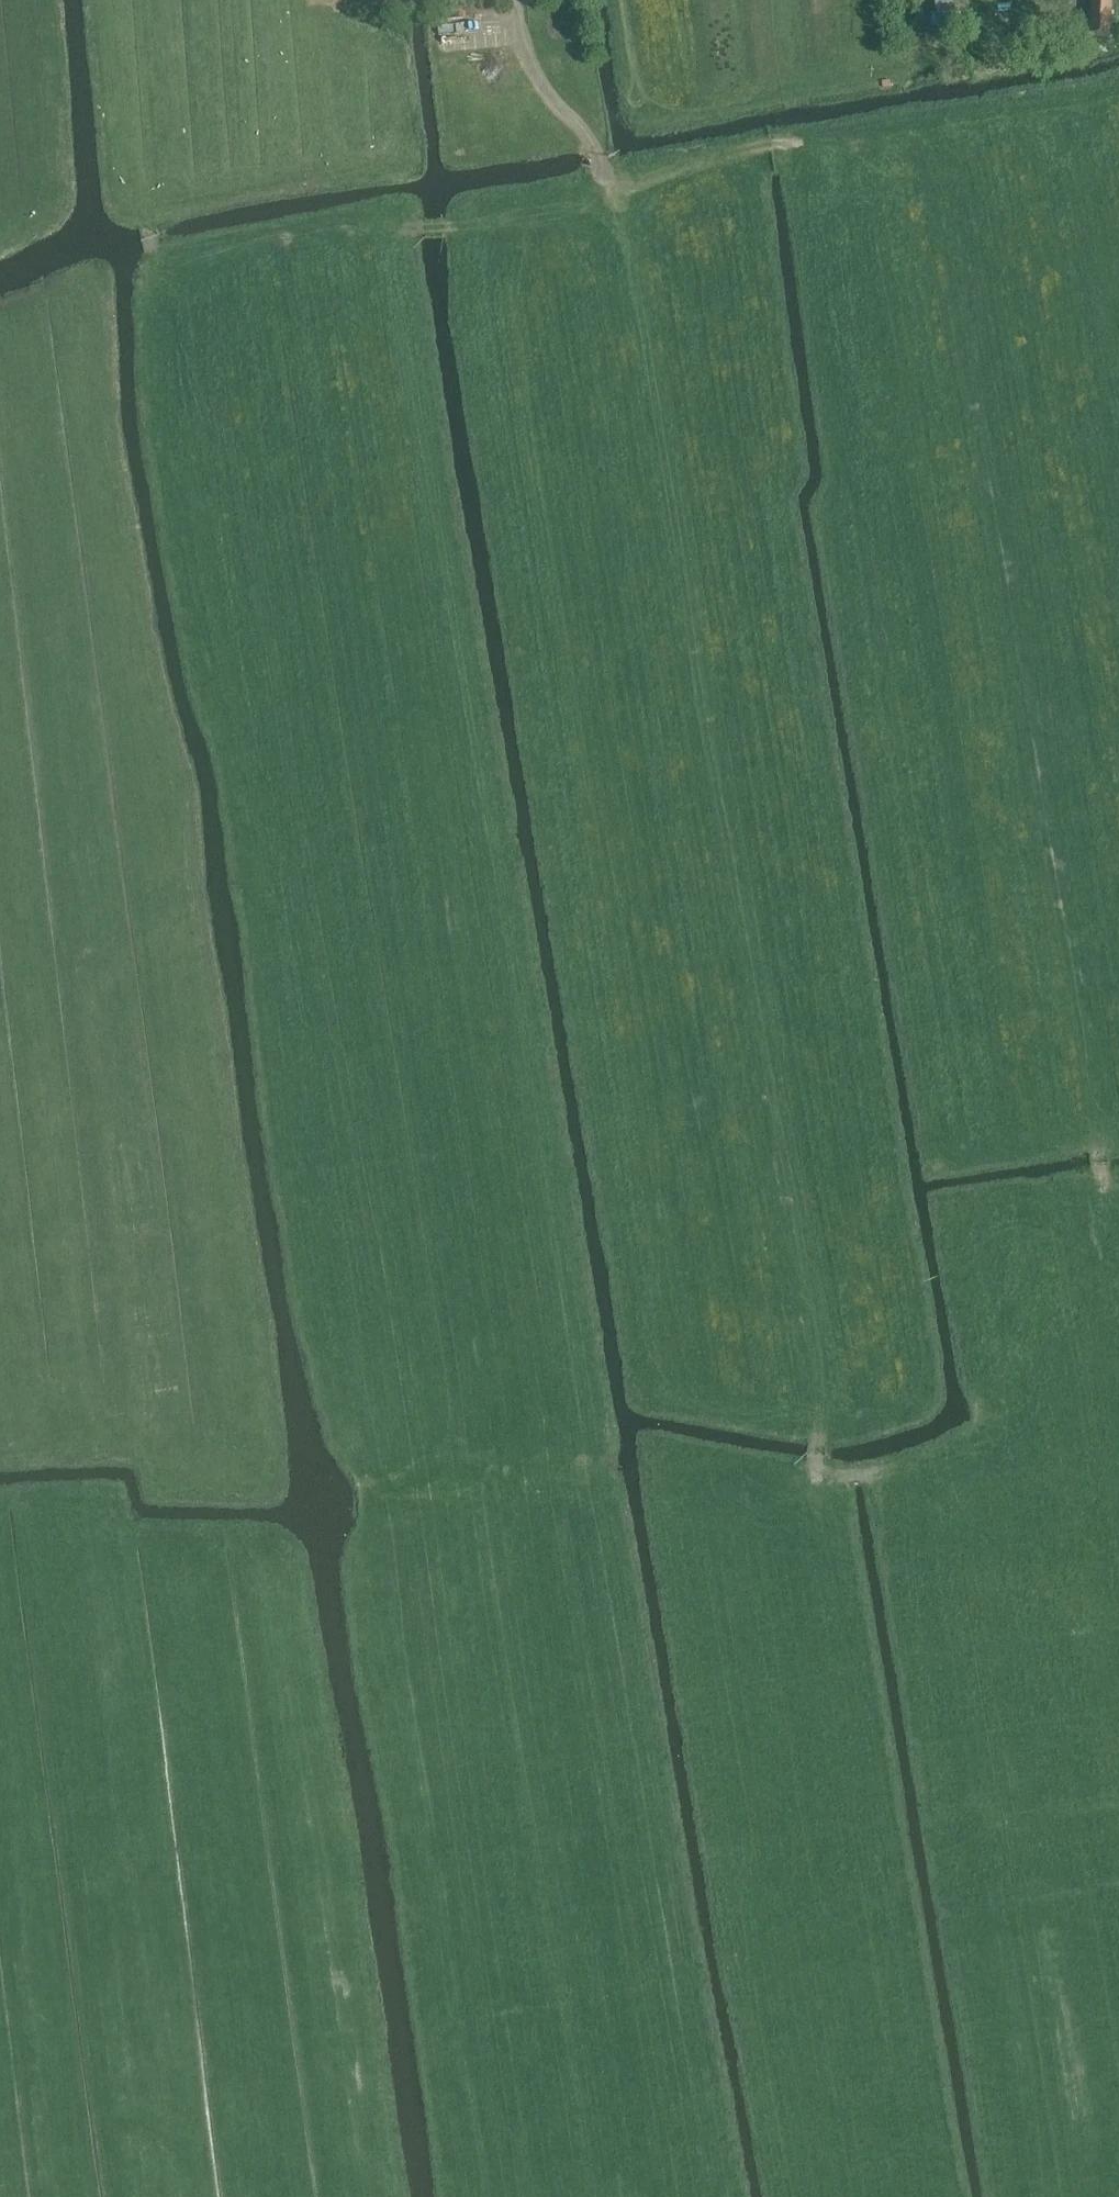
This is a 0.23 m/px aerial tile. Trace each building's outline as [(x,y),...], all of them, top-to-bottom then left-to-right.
[(936,0),(938,30),(956,28),(953,0),(940,0),(936,0)] [(1112,0),(1090,0),(1088,35),(1110,37),(1112,0)]
